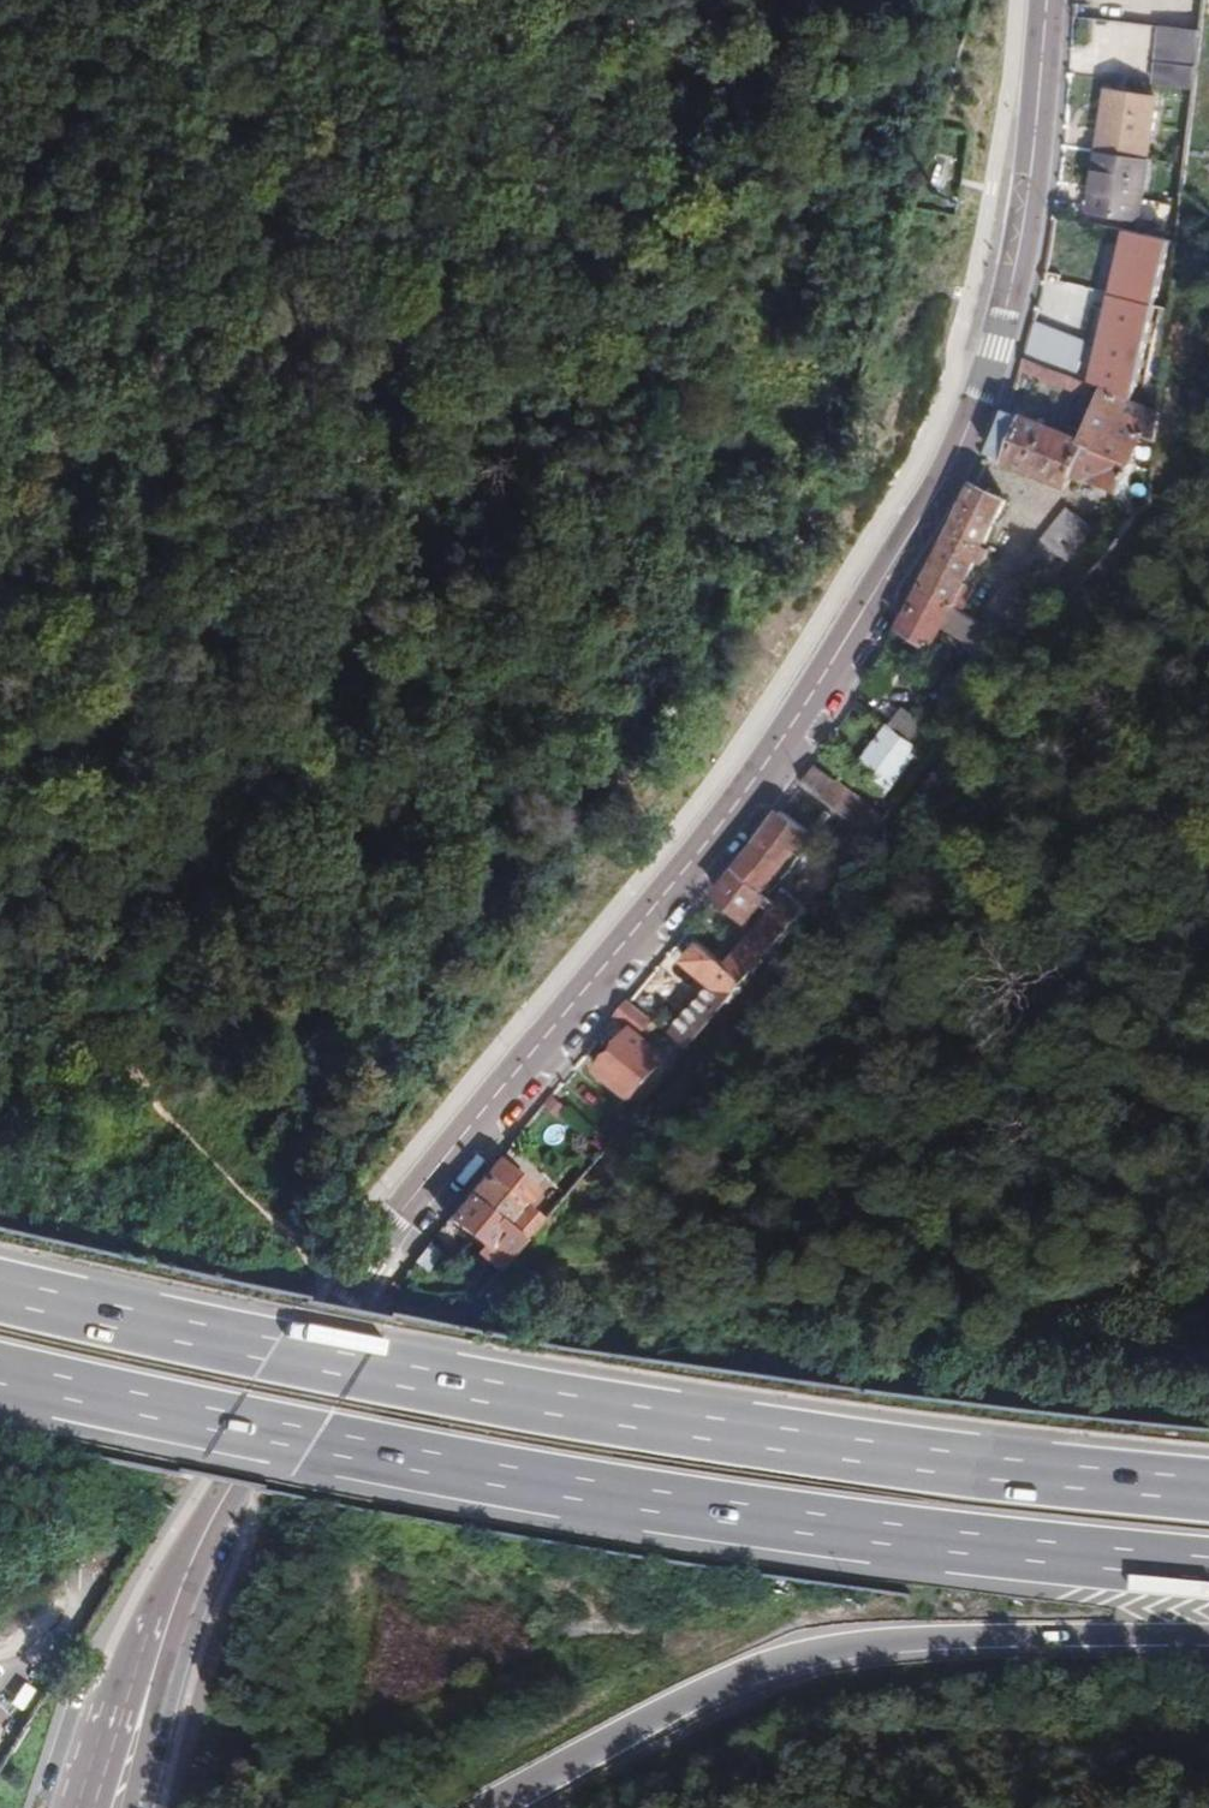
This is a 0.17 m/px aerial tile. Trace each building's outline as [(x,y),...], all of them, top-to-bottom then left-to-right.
[(1182,88),(1189,28),(1152,23),(1150,23),(1143,83),(1182,88)] [(1106,95),(1095,152),(1142,163),(1154,106),(1106,95)] [(1142,163),(1095,152),(1084,208),(1135,219),(1146,163),(1142,163)] [(1169,238),(1122,229),(1092,350),(1085,380),(1129,397),(1169,238)] [(1026,325),(1019,355),(1085,380),(1092,350),(1026,325)] [(1085,380),(1019,355),(1016,364),(1093,395),(1079,435),(1001,408),(981,454),(1065,482),(1068,471),(1123,490),(1150,405),(1129,397),(1085,380)] [(939,541),(914,587),(944,607),(955,614),(967,591),(957,584),(1000,500),(967,483),(939,541)] [(1074,496),(1006,576),(1032,598),(1099,519),(1074,496)] [(944,607),(914,587),(893,625),(924,645),(936,623),(944,607)] [(984,632),(955,614),(944,607),(936,623),(974,647),(984,632)] [(899,705),(884,725),(914,748),(928,758),(937,747),(920,735),(927,727),(899,705)] [(914,748),(884,725),(853,764),(856,766),(885,787),(914,748)] [(792,781),(865,832),(877,818),(804,765),(792,781)] [(885,787),(856,766),(850,774),(879,796),(885,787)] [(749,843),(776,863),(803,828),(775,806),(749,843)] [(781,866),(776,863),(749,843),(707,894),(740,919),(781,866)] [(723,964),(741,978),(816,891),(795,876),(723,964)] [(667,1033),(683,1046),(741,978),(723,964),(693,940),(676,960),(706,985),(667,1033)] [(654,1023),(622,999),(608,1016),(622,1027),(591,1065),(628,1095),(660,1056),(639,1040),(654,1023)] [(503,1142),(460,1194),(518,1240),(549,1203),(531,1188),(543,1173),(503,1142)] [(518,1240),(460,1194),(441,1215),(479,1246),(474,1253),(493,1269),(518,1240)] [(423,1234),(406,1257),(420,1266),(437,1244),(423,1234)]
